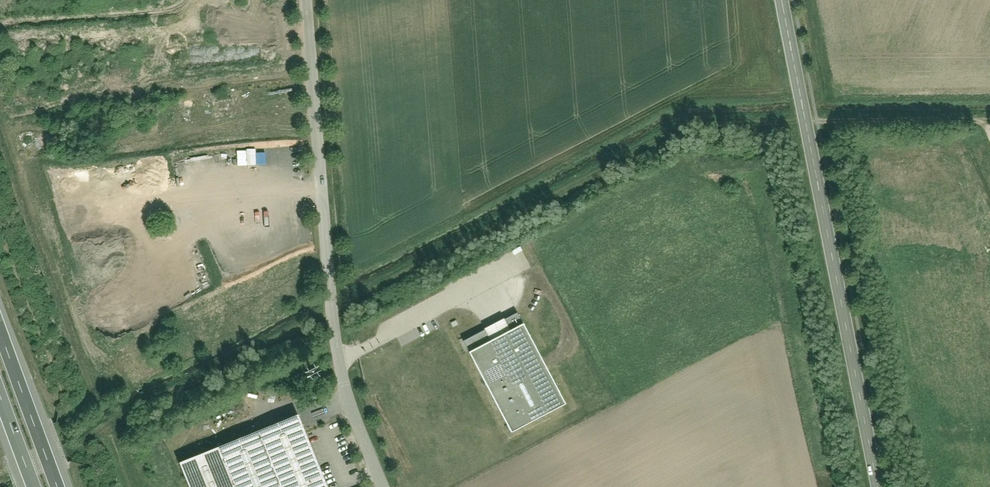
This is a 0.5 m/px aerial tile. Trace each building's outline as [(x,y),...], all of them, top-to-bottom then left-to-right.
[(565,404),(517,312),(462,341),(511,432),(565,404)] [(299,415),(221,447),(220,445),(179,462),(190,486),(330,486),(299,415)]
